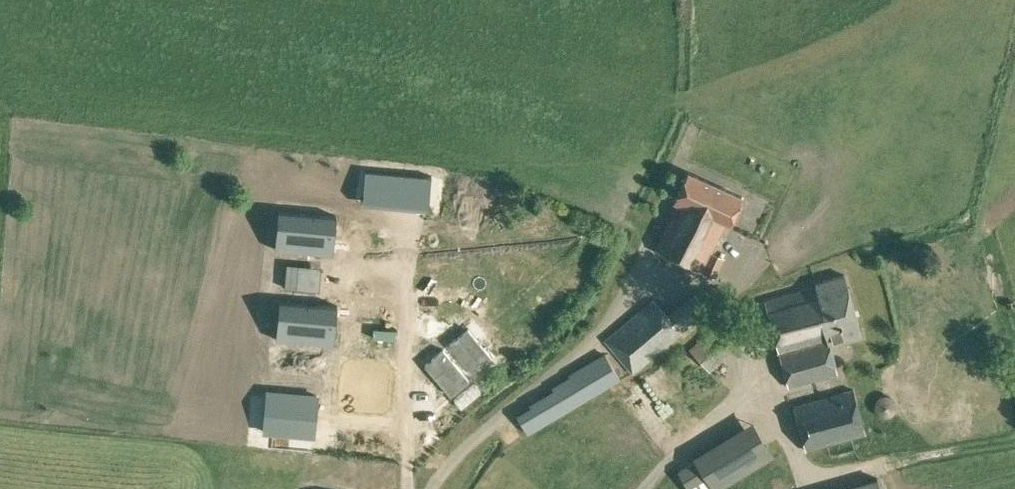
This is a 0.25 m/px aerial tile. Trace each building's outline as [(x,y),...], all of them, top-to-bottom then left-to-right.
[(702,270),(715,276),(724,257),(711,251),(726,221),(729,222),(742,196),(687,171),(674,201),(677,202),(655,249),(702,271),(702,270)] [(407,174),(384,172),(381,204),(404,206),(407,174)] [(332,216),(281,211),(279,249),(330,253),(332,216)] [(285,275),(301,277),(301,264),(286,263),(285,275)] [(485,328),(502,281),(481,274),(465,321),(485,328)] [(765,300),(788,386),(837,372),(829,343),(861,334),(844,274),(814,282),(816,286),(765,300)] [(301,277),(285,275),(284,288),(300,289),(301,277)] [(605,339),(632,372),(709,309),(696,294),(676,311),(678,313),(670,319),(653,299),(605,339)] [(284,301),(281,339),(332,343),(334,306),(284,301)] [(381,316),(380,332),(424,334),(425,317),(381,316)] [(517,415),(527,433),(540,424),(619,378),(605,353),(566,375),(567,377),(553,385),(555,389),(529,404),(531,406),(517,415)] [(793,405),(805,449),(865,433),(853,389),(793,405)] [(289,392),(266,390),(264,422),(287,424),(289,392)] [(882,414),(885,415),(886,415),(888,414),(890,413),(891,412),(893,410),(893,409),(894,407),(894,406),(894,404),(893,403),(892,401),(891,399),(889,398),(888,397),(886,397),(883,397),(881,398),(879,400),(877,401),(876,404),(876,407),(876,409),(878,412),(880,413),(882,414)] [(689,488),(720,488),(773,455),(764,441),(752,421),(677,471),(689,488)] [(878,477),(835,488),(881,488),(878,477)]
